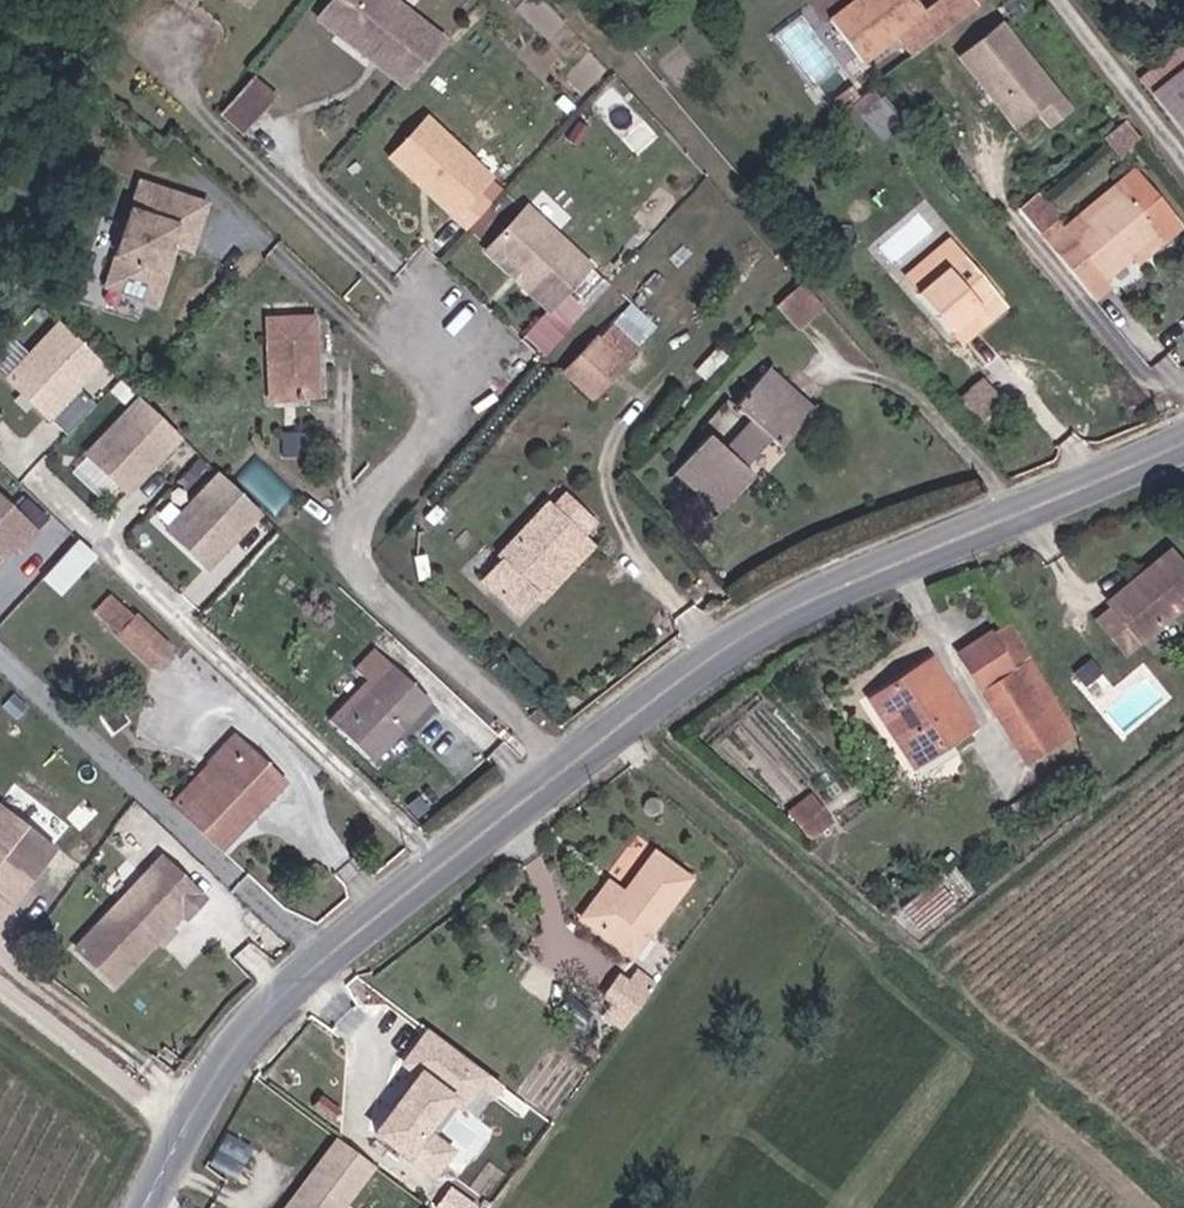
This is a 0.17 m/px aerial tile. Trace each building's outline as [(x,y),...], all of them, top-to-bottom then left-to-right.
[(246,8),(252,0),(236,0),(246,8)] [(445,45),(411,14),(405,20),(383,0),(332,0),(320,14),(338,30),(350,16),(383,45),(376,52),(393,67),(387,73),(405,90),(445,45)] [(395,0),(383,0),(405,20),(411,14),(395,0)] [(911,58),(977,6),(972,0),(942,0),(925,14),(914,0),(856,0),(828,22),(861,64),(895,37),(911,58)] [(350,16),(338,30),(387,73),(393,67),(376,52),(383,45),(350,16)] [(1066,113),(1000,27),(959,58),(1012,127),(1034,111),(1047,127),(1066,113)] [(1137,79),(1183,138),(1183,41),(1137,79)] [(254,79),(221,118),(243,138),(277,99),(254,79)] [(853,108),(882,142),(900,126),(872,92),(853,108)] [(424,123),(391,160),(419,186),(424,181),(458,213),(472,196),(487,180),(424,123)] [(1122,194),(1069,240),(1104,281),(1130,259),(1157,236),(1164,244),(1181,229),(1133,173),(1116,187),(1122,194)] [(458,213),(424,181),(419,186),(466,231),(486,208),(472,196),(458,213)] [(206,207),(139,184),(100,285),(151,304),(173,247),(188,254),(206,207)] [(1116,187),(1063,233),(1069,240),(1122,194),(1116,187)] [(587,268),(524,210),(486,255),(547,312),(587,268)] [(1157,236),(1130,259),(1136,267),(1164,244),(1157,236)] [(949,336),(997,296),(961,254),(914,294),(949,336)] [(800,285),(775,308),(794,331),(820,308),(800,285)] [(997,296),(949,336),(958,346),(1005,306),(997,296)] [(618,315),(608,326),(634,351),(644,340),(618,315)] [(302,366),(314,366),(312,318),(266,319),(268,398),(303,398),(302,366)] [(99,362),(59,325),(6,379),(46,418),(99,362)] [(590,399),(634,351),(608,326),(595,339),(594,338),(562,372),(590,399)] [(314,366),(302,366),(303,398),(314,397),(314,366)] [(749,423),(724,452),(706,436),(674,473),(720,513),(752,477),(739,466),(764,436),(777,448),(810,410),(764,370),(731,407),(749,423)] [(956,402),(977,426),(1000,407),(979,383),(956,402)] [(72,428),(93,402),(77,388),(55,415),(72,428)] [(126,493),(179,437),(139,400),(87,456),(126,493)] [(206,568),(259,513),(219,475),(167,531),(206,568)] [(570,557),(588,539),(582,534),(594,522),(565,494),(552,508),(547,503),(496,557),(499,559),(480,579),(519,617),(540,595),(534,590),(568,555),(570,557)] [(2,559),(15,545),(19,549),(34,534),(0,502),(0,557),(2,559)] [(534,590),(540,595),(544,598),(594,545),(588,539),(570,557),(568,555),(534,590)] [(94,555),(77,540),(45,576),(62,591),(94,555)] [(1134,579),(1139,585),(1109,609),(1095,621),(1123,654),(1183,604),(1183,570),(1168,551),(1134,579)] [(1104,603),(1109,609),(1139,585),(1134,579),(1104,603)] [(103,622),(151,668),(169,650),(120,603),(103,622)] [(999,723),(1043,694),(1002,626),(957,655),(999,723)] [(374,651),(355,672),(365,681),(327,722),(371,762),(428,700),(374,651)] [(867,701),(911,768),(973,727),(929,660),(867,701)] [(1071,735),(1043,694),(999,723),(1026,765),(1071,735)] [(221,850),(250,819),(245,814),(278,779),(234,737),(209,762),(219,772),(181,811),(221,850)] [(171,802),(181,811),(219,772),(209,762),(171,802)] [(284,785),(278,779),(245,814),(250,819),(284,785)] [(788,814),(809,840),(829,824),(808,797),(788,814)] [(53,848),(0,806),(0,916),(53,848)] [(654,855),(623,896),(606,884),(580,919),(631,957),(688,880),(654,855)] [(160,858),(76,948),(113,983),(180,911),(184,916),(201,897),(160,858)] [(903,910),(920,930),(951,904),(934,884),(903,910)] [(631,975),(609,966),(591,1011),(629,1026),(651,971),(635,965),(631,975)] [(462,1107),(476,1115),(500,1076),(417,1026),(398,1058),(401,1060),(358,1130),(433,1175),(453,1142),(444,1136),(462,1107)] [(372,1158),(325,1132),(282,1207),(343,1207),(372,1158)]
